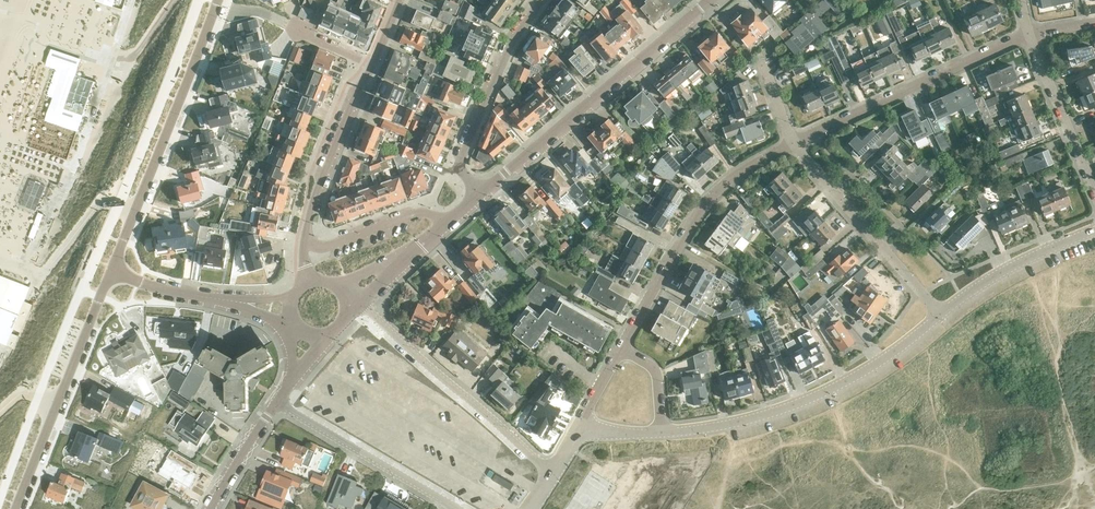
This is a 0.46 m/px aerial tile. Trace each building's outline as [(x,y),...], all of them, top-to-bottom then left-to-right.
[(96,3),(114,9),(117,0),(96,0),(96,3)] [(341,8),(344,0),(338,0),(337,2),(333,0),(330,0),(319,25),(325,28),(325,26),(331,28),(340,8),(341,8)] [(366,19),(366,21),(374,25),(382,5),(370,0),(361,0),(358,6),(363,9),(363,11),(364,11),(363,13),(363,15),(367,17),(366,19)] [(459,6),(446,0),(442,7),(456,13),(459,6)] [(465,0),(459,15),(469,20),(471,20),(476,8),(465,0)] [(506,14),(507,12),(510,12),(515,6),(507,0),(492,0),(490,2),(506,14)] [(574,20),(579,14),(584,18),(584,17),(589,21),(593,17),(587,13),(582,9),(581,11),(567,0),(562,0),(557,7),(574,20)] [(590,0),(577,0),(576,1),(585,8),(594,15),(598,10),(590,3),(591,2),(589,1),(590,0)] [(616,19),(619,22),(618,22),(619,24),(622,28),(623,27),(632,37),(632,36),(633,37),(643,29),(631,15),(637,10),(629,0),(621,0),(619,2),(624,7),(618,13),(620,16),(616,19)] [(664,14),(652,0),(644,0),(647,4),(642,8),(654,22),(664,14)] [(664,14),(673,7),(667,0),(652,0),(664,14)] [(787,1),(786,0),(759,0),(763,5),(765,4),(773,13),(787,1)] [(792,31),(788,27),(783,31),(779,34),(786,42),(785,42),(796,55),(820,33),(828,28),(818,15),(821,13),(822,14),(830,7),(837,15),(847,6),(841,0),(822,0),(799,19),(802,23),(792,31)] [(1042,9),(1074,1),(1073,0),(1040,0),(1042,9)] [(977,5),(987,28),(1002,21),(995,5),(989,8),(985,1),(977,5)] [(504,16),(506,14),(490,2),(482,13),(498,24),(501,25),(505,18),(504,16)] [(298,16),(304,18),(308,8),(303,5),(298,16)] [(605,5),(600,10),(613,27),(604,35),(609,42),(608,43),(615,51),(632,37),(623,27),(622,28),(619,24),(618,22),(619,22),(616,19),(615,18),(605,5)] [(972,35),(987,28),(977,5),(970,9),(973,15),(965,19),(972,35)] [(567,29),(574,20),(557,7),(550,15),(567,29)] [(308,8),(304,18),(309,20),(314,10),(308,8)] [(340,8),(331,28),(337,31),(336,32),(342,35),(351,12),(341,8),(340,8)] [(437,18),(436,17),(437,17),(418,9),(418,10),(413,8),(410,15),(414,18),(412,23),(431,31),(433,25),(439,27),(442,20),(450,24),(453,25),(457,17),(441,10),(437,18)] [(774,39),(779,34),(783,31),(769,14),(760,22),(750,11),(742,18),(737,12),(729,19),(733,24),(741,34),(740,35),(749,46),(758,39),(756,37),(759,34),(761,36),(761,35),(763,38),(770,33),(774,39)] [(930,55),(918,31),(904,37),(892,11),(886,14),(900,43),(903,49),(910,46),(917,61),(930,55)] [(363,18),(351,12),(342,35),(348,38),(349,36),(354,38),(363,18)] [(560,38),(567,29),(550,15),(543,24),(560,38)] [(934,17),(929,20),(932,27),(938,25),(934,17)] [(366,45),(374,25),(366,21),(366,19),(363,18),(354,38),(359,41),(359,42),(366,45)] [(257,19),(242,23),(238,24),(238,38),(237,38),(240,52),(253,49),(256,61),(270,57),(266,43),(259,45),(254,27),(258,26),(260,25),(259,21),(257,22),(257,19)] [(930,55),(943,49),(936,34),(932,27),(929,20),(916,26),(918,31),(930,55)] [(465,38),(488,48),(489,45),(491,46),(496,36),(482,30),(483,28),(472,23),(467,33),(452,26),(450,32),(459,35),(465,38)] [(852,33),(860,30),(857,25),(850,28),(852,33)] [(418,57),(427,61),(435,64),(438,58),(425,52),(433,35),(422,30),(421,34),(406,27),(403,33),(402,33),(400,34),(399,37),(399,39),(400,39),(400,41),(421,50),(419,54),(418,57)] [(578,38),(583,32),(579,28),(574,34),(578,38)] [(936,34),(943,49),(956,43),(949,28),(936,34)] [(609,42),(600,31),(589,40),(587,37),(589,35),(585,30),(583,32),(578,38),(578,39),(581,43),(592,55),(598,50),(607,61),(616,53),(615,52),(615,51),(608,43),(609,42)] [(890,45),(876,51),(887,75),(901,69),(893,54),(893,53),(900,49),(892,31),(886,34),(890,45)] [(528,42),(544,53),(552,41),(540,33),(538,37),(535,35),(532,36),(528,42)] [(712,62),(716,58),(720,63),(728,57),(723,52),(728,48),(716,33),(698,47),(706,56),(698,63),(708,74),(716,67),(712,62)] [(834,49),(845,71),(851,68),(835,34),(828,38),(834,49)] [(571,42),(565,37),(561,43),(568,47),(571,42)] [(486,51),(488,48),(465,38),(458,54),(469,59),(470,56),(484,62),(488,52),(486,51)] [(537,63),(544,53),(528,42),(524,47),(524,51),(526,52),(523,57),(526,59),(524,63),(531,65),(529,69),(538,73),(544,68),(537,63)] [(592,55),(581,43),(574,49),(576,51),(566,59),(572,66),(574,64),(583,75),(584,75),(585,76),(586,75),(588,77),(594,72),(593,71),(593,72),(591,70),(595,66),(598,63),(592,55)] [(298,57),(302,49),(295,46),(289,60),(298,63),(300,58),(298,57)] [(1094,54),(1091,46),(1067,49),(1066,49),(1068,59),(1072,66),(1077,64),(1094,57),(1094,60),(1094,54)] [(309,67),(311,68),(327,75),(334,56),(325,53),(326,50),(319,47),(313,62),(311,61),(309,67)] [(436,63),(436,64),(432,73),(443,77),(445,73),(457,78),(459,74),(466,77),(467,77),(468,77),(469,77),(470,77),(471,77),(472,77),(473,76),(473,75),(474,75),(474,74),(474,73),(474,72),(474,71),(473,70),(473,69),(472,69),(472,68),(470,67),(463,64),(466,58),(443,48),(439,56),(450,61),(447,68),(436,63)] [(63,99),(57,120),(79,127),(84,111),(89,113),(100,83),(81,77),(87,59),(58,49),(53,64),(66,68),(56,97),(63,99)] [(733,53),(737,58),(741,55),(737,49),(733,53)] [(849,80),(845,71),(834,49),(828,52),(837,70),(843,83),(849,80)] [(391,63),(429,80),(432,73),(436,64),(435,64),(427,61),(424,69),(426,69),(424,74),(420,73),(421,70),(413,66),(408,64),(412,56),(396,50),(391,63)] [(887,75),(876,51),(863,57),(874,81),(887,75)] [(677,65),(687,78),(692,84),(704,74),(699,68),(688,56),(686,53),(681,57),(683,60),(677,65)] [(241,56),(223,61),(227,74),(223,75),(226,89),(255,81),(252,66),(243,63),(241,56)] [(563,63),(558,57),(554,61),(553,60),(547,65),(554,71),(563,63)] [(861,87),(874,81),(863,57),(850,63),(861,87)] [(808,69),(820,66),(818,58),(806,61),(808,69)] [(422,95),(423,94),(428,82),(429,80),(391,63),(386,76),(401,82),(404,75),(409,77),(409,76),(417,80),(418,78),(422,79),(420,84),(417,83),(414,91),(422,95)] [(805,64),(792,70),(795,76),(807,70),(805,64)] [(517,71),(528,76),(528,74),(531,75),(533,71),(530,70),(519,65),(517,71)] [(665,75),(677,87),(682,93),(681,93),(687,100),(691,96),(686,90),(681,84),(687,78),(677,65),(670,71),(668,68),(664,72),(666,75),(665,75)] [(981,94),(982,96),(985,101),(1006,92),(1013,88),(1011,82),(1018,79),(1012,65),(988,76),(991,83),(996,81),(998,87),(1001,93),(990,98),(988,92),(981,94)] [(297,72),(295,77),(301,79),(304,80),(327,90),(332,77),(327,75),(311,68),(307,77),(303,75),(297,72)] [(571,86),(576,83),(564,68),(548,82),(560,96),(565,91),(567,94),(573,89),(571,86)] [(528,76),(517,71),(514,76),(511,83),(518,86),(521,79),(525,81),(528,76)] [(533,71),(531,75),(533,78),(541,87),(546,83),(538,74),(533,71)] [(285,72),(281,81),(288,83),(292,75),(285,72)] [(1078,81),(1084,95),(1094,90),(1094,73),(1078,81)] [(275,86),(279,77),(270,74),(269,76),(272,85),(275,86)] [(736,100),(751,94),(747,81),(743,82),(736,74),(725,85),(719,89),(723,94),(728,91),(731,100),(735,99),(736,100)] [(665,97),(677,87),(665,75),(659,80),(658,78),(652,83),(665,97)] [(817,90),(824,104),(839,98),(832,84),(828,77),(820,80),(823,87),(817,90)] [(433,98),(432,99),(446,105),(448,102),(448,103),(450,100),(460,104),(466,92),(455,88),(456,85),(457,85),(443,78),(442,79),(443,79),(443,80),(439,78),(436,84),(439,85),(437,90),(441,92),(440,96),(431,92),(434,85),(428,82),(423,94),(433,98)] [(405,89),(399,87),(399,85),(386,79),(385,82),(381,81),(377,92),(396,100),(399,101),(405,89)] [(299,92),(302,94),(305,95),(305,96),(317,101),(322,102),(327,90),(304,80),(299,92)] [(718,88),(712,81),(705,87),(711,93),(718,88)] [(507,84),(501,89),(510,99),(516,94),(507,84)] [(987,107),(985,101),(982,96),(974,100),(967,85),(954,91),(962,108),(965,115),(978,109),(986,126),(994,122),(987,107)] [(534,94),(549,112),(555,106),(554,105),(556,104),(541,87),(534,94),(535,94),(534,94)] [(670,107),(665,101),(664,100),(659,104),(647,89),(642,93),(640,92),(638,93),(639,96),(633,101),(631,100),(628,102),(628,105),(624,108),(632,118),(629,120),(628,120),(628,121),(628,122),(628,123),(628,124),(628,125),(629,125),(629,126),(630,126),(631,126),(632,126),(633,126),(634,125),(639,122),(642,125),(652,116),(649,113),(658,105),(659,106),(660,105),(671,117),(675,113),(670,107)] [(809,111),(824,104),(817,90),(803,97),(809,111)] [(1084,95),(1090,108),(1094,106),(1094,90),(1084,95)] [(417,108),(422,95),(414,91),(407,107),(409,108),(409,107),(415,110),(416,111),(417,108)] [(949,114),(962,108),(954,91),(942,97),(949,114)] [(985,101),(987,107),(998,103),(1001,104),(1004,103),(1006,108),(1010,107),(1013,115),(1030,107),(1024,94),(1009,100),(1006,92),(985,101)] [(227,93),(209,98),(213,111),(208,112),(212,126),(227,122),(228,125),(222,140),(226,142),(228,136),(229,136),(229,135),(247,141),(250,134),(232,127),(230,121),(228,113),(238,110),(236,103),(229,100),(227,93)] [(305,95),(302,94),(296,109),(311,115),(317,101),(305,96),(305,95)] [(376,94),(370,109),(392,118),(398,104),(376,94)] [(430,105),(432,99),(433,98),(423,94),(422,95),(417,108),(423,111),(426,103),(430,105)] [(544,116),(549,112),(534,94),(535,94),(534,94),(526,101),(539,118),(543,115),(544,116)] [(756,106),(751,94),(736,100),(735,99),(731,100),(735,112),(729,115),(732,124),(739,121),(738,119),(748,116),(754,113),(752,107),(756,106)] [(665,101),(670,107),(674,103),(669,97),(665,101)] [(936,120),(949,114),(942,97),(929,103),(933,113),(927,117),(934,133),(941,130),(937,121),(936,120)] [(537,120),(539,118),(526,101),(517,108),(531,126),(537,121),(537,120)] [(704,119),(712,112),(705,102),(696,109),(704,119)] [(500,103),(495,107),(503,117),(508,112),(500,103)] [(290,125),(293,126),(293,125),(305,130),(311,115),(296,109),(291,107),(287,115),(293,117),(290,125)] [(408,126),(415,110),(409,107),(409,108),(402,124),(408,126)] [(478,145),(481,147),(486,149),(495,138),(503,121),(505,119),(503,117),(495,107),(478,145)] [(1009,122),(1012,130),(1035,121),(1030,107),(1013,115),(1006,117),(998,120),(1001,126),(1009,122)] [(531,126),(517,108),(510,114),(524,131),(526,130),(531,126)] [(430,118),(450,127),(456,115),(446,111),(446,113),(437,109),(434,115),(432,114),(430,118)] [(933,134),(932,132),(926,119),(920,122),(914,110),(901,117),(911,139),(924,132),(927,137),(933,134)] [(399,121),(402,115),(395,112),(392,119),(399,121)] [(266,118),(262,127),(267,129),(271,120),(266,118)] [(450,127),(430,118),(427,124),(430,125),(428,131),(445,138),(450,127)] [(405,135),(406,133),(408,129),(385,119),(383,126),(405,135)] [(510,124),(505,119),(503,121),(495,138),(486,149),(481,147),(475,158),(477,160),(482,166),(495,155),(498,154),(500,152),(501,150),(514,138),(516,135),(511,130),(508,131),(506,128),(508,126),(510,124)] [(614,168),(610,163),(613,160),(609,156),(617,148),(612,142),(619,136),(628,148),(636,142),(625,130),(621,133),(609,119),(588,137),(598,149),(590,155),(593,158),(594,159),(602,169),(607,174),(614,168)] [(743,120),(739,121),(732,124),(730,124),(722,128),(726,138),(742,132),(745,141),(756,138),(757,141),(763,138),(762,135),(764,135),(759,121),(745,126),(743,120)] [(361,134),(382,142),(385,135),(387,129),(367,121),(361,134)] [(1011,138),(1015,136),(1018,143),(1031,138),(1041,134),(1035,121),(1009,132),(1011,138)] [(711,145),(716,142),(704,124),(698,128),(711,145)] [(310,132),(305,130),(293,125),(293,126),(288,138),(305,145),(310,132)] [(879,147),(895,131),(892,125),(879,137),(873,130),(862,140),(857,135),(849,143),(861,155),(874,142),(879,147)] [(212,131),(199,134),(202,143),(197,145),(198,149),(193,150),(196,163),(198,163),(199,170),(217,165),(215,158),(212,146),(217,144),(218,145),(220,139),(215,137),(214,138),(212,131)] [(445,138),(428,131),(425,137),(422,136),(420,142),(440,151),(445,138)] [(886,174),(899,161),(893,155),(897,148),(893,143),(900,136),(895,131),(879,147),(885,154),(875,163),(886,174)] [(951,148),(943,132),(935,136),(942,152),(951,148)] [(673,133),(668,137),(677,147),(682,143),(673,133)] [(379,150),(382,142),(361,134),(356,147),(377,156),(379,150)] [(283,151),(295,156),(300,158),(305,145),(288,138),(283,150),(283,151)] [(434,163),(440,151),(420,142),(418,145),(421,146),(418,153),(426,157),(426,159),(434,163)] [(687,146),(708,170),(719,161),(708,148),(701,154),(696,148),(691,142),(687,146)] [(398,152),(407,156),(413,158),(416,153),(413,152),(414,149),(401,143),(401,144),(398,149),(397,151),(398,152)] [(1001,158),(1020,150),(1017,143),(998,151),(1001,158)] [(708,170),(687,146),(682,150),(687,156),(692,162),(686,167),(697,180),(708,170)] [(283,151),(283,150),(280,149),(278,156),(274,154),(270,162),(274,164),(289,170),(295,156),(283,151)] [(575,182),(582,191),(586,187),(579,179),(586,174),(592,169),(596,174),(602,169),(594,159),(588,165),(577,152),(574,154),(570,150),(561,158),(575,175),(572,178),(575,182)] [(1048,150),(1029,157),(1027,151),(998,162),(994,164),(996,169),(1000,167),(1001,171),(1008,168),(1007,166),(1024,159),(1029,173),(1053,163),(1048,150)] [(396,156),(394,151),(384,154),(386,160),(387,160),(393,157),(396,156)] [(659,159),(676,173),(683,167),(668,151),(659,159)] [(411,166),(413,158),(407,156),(398,152),(396,156),(393,157),(397,166),(398,165),(410,196),(416,194),(416,192),(428,187),(426,183),(429,181),(430,178),(429,174),(425,173),(422,173),(421,170),(414,173),(413,171),(408,173),(404,164),(411,166)] [(340,183),(348,186),(350,181),(353,182),(357,172),(366,176),(371,174),(371,171),(370,166),(370,165),(350,157),(340,183)] [(676,173),(659,159),(652,170),(663,177),(672,179),(676,173)] [(389,167),(387,160),(386,160),(380,162),(381,167),(382,170),(389,167)] [(913,182),(913,181),(929,166),(923,161),(915,169),(911,164),(906,167),(899,161),(886,174),(897,185),(907,175),(913,182)] [(289,170),(274,164),(270,162),(269,162),(265,170),(259,168),(255,176),(261,179),(268,181),(267,182),(271,183),(283,185),(289,170)] [(370,166),(371,171),(381,167),(380,162),(370,166)] [(922,184),(923,184),(936,171),(930,164),(929,166),(913,181),(919,187),(922,184)] [(582,191),(575,182),(570,186),(565,180),(564,181),(559,176),(560,174),(555,168),(551,171),(550,169),(543,175),(544,177),(544,178),(559,196),(560,196),(562,198),(566,194),(571,200),(573,198),(575,199),(581,206),(590,199),(582,191)] [(1058,176),(1055,170),(1043,175),(1045,181),(1058,176)] [(198,171),(186,174),(186,175),(188,184),(178,187),(182,202),(201,197),(199,191),(203,190),(198,171)] [(621,191),(627,184),(629,182),(619,172),(611,180),(621,191)] [(243,173),(237,186),(243,188),(248,175),(243,173)] [(778,197),(792,184),(782,173),(771,182),(770,181),(763,188),(768,194),(772,191),(778,197)] [(965,173),(950,188),(940,198),(945,203),(962,186),(964,185),(966,184),(966,185),(967,184),(969,182),(965,173)] [(231,177),(227,185),(233,188),(237,179),(231,177)] [(382,185),(375,187),(382,205),(393,200),(386,181),(385,178),(380,179),(381,182),(382,185)] [(386,181),(393,200),(404,196),(398,179),(391,181),(391,179),(386,181)] [(664,196),(678,205),(686,193),(672,185),(673,183),(670,181),(666,180),(662,187),(656,186),(654,190),(664,196)] [(1021,183),(1028,200),(1034,197),(1028,181),(1021,183)] [(1047,186),(1050,193),(1057,210),(1070,204),(1063,187),(1060,181),(1047,186)] [(257,185),(255,192),(285,200),(289,187),(283,185),(271,183),(269,189),(257,185)] [(1022,202),(1028,200),(1021,183),(1015,186),(1022,202)] [(768,229),(773,235),(784,226),(783,225),(791,218),(785,211),(802,196),(792,184),(778,197),(783,204),(779,207),(779,208),(777,210),(781,214),(779,215),(781,217),(778,219),(779,220),(768,229)] [(922,184),(919,187),(905,200),(915,211),(933,194),(923,184),(922,184)] [(532,210),(538,205),(544,212),(547,212),(549,210),(556,219),(558,217),(563,213),(550,197),(545,201),(531,186),(520,196),(532,210)] [(382,205),(375,187),(369,189),(369,187),(363,189),(370,209),(382,205)] [(370,209),(363,189),(358,191),(359,193),(353,195),(359,213),(370,209)] [(285,200),(255,192),(254,196),(262,198),(260,207),(269,209),(282,213),(285,200)] [(747,192),(741,196),(751,209),(757,204),(747,192)] [(981,208),(987,221),(995,218),(1002,233),(1015,228),(1008,210),(1001,213),(998,209),(999,209),(995,202),(990,204),(989,203),(988,204),(983,192),(976,195),(981,208)] [(1045,215),(1057,210),(1050,193),(1038,198),(1045,215)] [(359,213),(353,195),(346,198),(345,195),(341,197),(348,217),(359,213)] [(650,204),(670,217),(678,205),(664,196),(660,202),(654,198),(653,199),(647,195),(643,200),(650,204)] [(336,221),(348,217),(341,197),(335,199),(336,201),(330,203),(334,214),(331,215),(332,219),(335,218),(336,221)] [(1008,210),(1015,228),(1028,222),(1019,200),(1013,203),(1014,207),(1008,210)] [(509,204),(507,206),(492,218),(511,239),(528,225),(533,231),(535,234),(531,237),(538,245),(539,245),(541,248),(550,240),(547,237),(548,237),(538,226),(530,217),(524,221),(514,210),(509,204)] [(662,229),(670,217),(650,204),(643,216),(630,209),(626,217),(646,228),(649,221),(662,229)] [(240,223),(238,231),(266,236),(267,229),(276,231),(278,217),(277,217),(278,212),(269,209),(260,207),(259,213),(260,214),(259,219),(255,218),(253,225),(240,223)] [(948,207),(944,211),(940,207),(926,221),(936,232),(955,214),(948,207)] [(988,223),(987,221),(981,208),(976,210),(978,214),(973,216),(972,215),(946,242),(952,249),(957,253),(970,240),(974,243),(979,238),(987,234),(983,225),(988,223)] [(737,232),(741,235),(743,237),(755,221),(745,209),(740,216),(731,210),(722,221),(737,232)] [(812,234),(825,222),(816,211),(802,223),(812,234)] [(563,213),(558,217),(561,220),(560,221),(565,227),(570,224),(564,217),(565,216),(563,213)] [(634,232),(637,226),(618,216),(615,222),(634,232)] [(191,217),(185,223),(198,234),(200,224),(193,218),(191,217)] [(714,233),(728,244),(729,243),(732,246),(741,235),(737,232),(722,221),(714,233)] [(835,234),(825,222),(812,234),(822,246),(835,234)] [(169,248),(169,249),(187,246),(196,248),(198,237),(198,236),(193,235),(192,232),(185,233),(183,223),(181,223),(166,225),(167,228),(158,229),(159,236),(157,237),(158,250),(169,248)] [(784,226),(773,235),(777,240),(788,231),(784,226)] [(266,236),(238,231),(237,240),(242,241),(244,248),(241,249),(245,261),(247,261),(250,270),(262,266),(260,259),(259,257),(261,256),(260,253),(272,249),(270,241),(258,244),(260,235),(266,236)] [(591,231),(584,238),(589,241),(595,234),(591,231)] [(626,245),(647,257),(654,245),(640,237),(633,233),(626,245)] [(720,255),(728,244),(714,233),(705,244),(720,255)] [(227,239),(217,237),(216,243),(208,242),(208,239),(198,237),(196,248),(196,251),(205,253),(204,263),(223,266),(227,239)] [(475,241),(469,245),(461,251),(469,260),(465,263),(475,274),(469,279),(480,292),(477,295),(484,303),(488,308),(497,300),(487,288),(482,282),(486,278),(484,276),(488,273),(487,271),(495,264),(493,262),(494,261),(495,258),(493,256),(490,256),(489,257),(486,253),(486,252),(487,249),(485,247),(482,247),(481,248),(479,245),(479,246),(475,241)] [(565,241),(558,247),(564,255),(572,248),(565,241)] [(520,245),(518,247),(514,243),(511,242),(510,243),(509,242),(504,246),(518,263),(526,257),(526,256),(528,254),(520,245)] [(584,243),(577,254),(583,257),(589,246),(584,243)] [(647,257),(626,245),(619,258),(640,270),(647,257)] [(769,256),(781,266),(789,255),(778,246),(769,256)] [(805,274),(809,278),(820,269),(825,275),(827,275),(833,281),(839,276),(858,260),(848,248),(841,254),(840,254),(829,264),(829,265),(828,266),(822,259),(805,274)] [(805,273),(805,274),(822,259),(822,258),(826,254),(821,249),(810,258),(810,259),(800,267),(805,273)] [(608,279),(612,281),(615,275),(618,277),(620,275),(633,282),(640,270),(619,258),(613,255),(605,269),(599,266),(596,272),(600,274),(608,279)] [(790,255),(781,266),(791,278),(802,269),(790,255)] [(688,276),(708,287),(714,291),(720,282),(722,279),(716,275),(714,274),(714,275),(696,264),(696,265),(697,266),(695,270),(692,269),(688,276)] [(525,270),(531,277),(533,280),(540,275),(532,265),(525,270)] [(853,276),(858,281),(868,272),(864,267),(853,276)] [(771,268),(767,273),(772,277),(776,272),(771,268)] [(427,282),(432,288),(430,290),(429,290),(428,291),(438,302),(440,301),(439,300),(441,298),(442,299),(447,295),(446,294),(459,282),(455,277),(451,280),(440,269),(427,282)] [(721,277),(735,284),(738,278),(725,270),(721,277)] [(613,281),(612,281),(608,279),(600,274),(589,295),(621,313),(628,300),(627,299),(631,292),(613,281)] [(714,291),(688,276),(681,288),(694,296),(690,303),(700,309),(712,316),(715,309),(703,302),(704,301),(708,303),(714,291)] [(10,349),(31,289),(0,278),(0,345),(10,349)] [(531,349),(550,324),(598,352),(611,329),(560,299),(564,292),(541,279),(523,302),(530,307),(511,333),(531,349)] [(459,290),(472,304),(479,298),(464,280),(457,285),(460,289),(459,290)] [(576,286),(570,291),(575,296),(581,291),(576,286)] [(856,295),(855,295),(878,311),(887,300),(870,288),(865,294),(856,287),(852,292),(856,295)] [(878,311),(855,295),(852,300),(858,305),(853,311),(870,323),(878,311)] [(713,296),(712,304),(720,305),(720,312),(742,313),(742,298),(713,296)] [(830,296),(828,299),(841,315),(847,310),(836,297),(834,300),(830,296)] [(841,315),(828,299),(827,299),(809,314),(813,319),(825,310),(832,318),(828,321),(832,326),(827,329),(842,351),(855,342),(840,321),(839,321),(837,319),(841,315)] [(700,309),(690,303),(689,303),(685,309),(670,300),(669,301),(670,301),(662,314),(661,313),(651,330),(673,342),(677,345),(687,328),(689,329),(689,328),(688,328),(696,315),(700,309)] [(808,302),(804,306),(809,314),(818,307),(814,303),(811,306),(808,302)] [(443,317),(445,311),(435,306),(436,303),(432,311),(418,304),(411,320),(423,325),(422,327),(431,331),(438,315),(442,316),(443,317)] [(442,316),(439,322),(446,325),(453,328),(458,316),(451,313),(445,311),(443,317),(442,316)] [(808,312),(802,316),(811,330),(816,326),(808,312)] [(773,336),(780,351),(786,349),(780,335),(780,334),(773,317),(766,320),(773,336)] [(163,323),(162,323),(156,323),(155,334),(162,335),(161,337),(171,338),(171,340),(188,341),(188,340),(195,341),(197,327),(196,327),(197,324),(187,323),(187,324),(163,321),(163,323)] [(465,334),(465,333),(458,328),(445,344),(451,349),(450,351),(451,352),(448,355),(456,361),(458,359),(473,371),(488,352),(466,334),(465,334)] [(504,331),(498,338),(506,344),(511,337),(504,331)] [(798,336),(814,366),(826,360),(813,336),(810,332),(809,331),(798,336)] [(773,354),(780,351),(773,336),(767,339),(773,354)] [(800,373),(814,366),(798,336),(797,337),(800,341),(787,348),(791,355),(800,373)] [(129,370),(140,364),(140,365),(150,360),(139,337),(106,353),(113,368),(117,376),(129,370)] [(749,346),(747,340),(738,342),(740,349),(749,346)] [(745,358),(743,359),(744,361),(745,361),(745,363),(753,360),(749,346),(742,348),(745,358)] [(202,350),(187,377),(178,393),(192,402),(205,378),(204,378),(208,370),(223,379),(221,382),(224,386),(228,386),(228,412),(234,412),(234,414),(243,413),(243,412),(249,411),(248,385),(250,385),(252,386),(254,385),(255,383),(255,381),(254,380),(252,379),(274,365),(272,361),(273,359),(268,351),(267,352),(264,347),(242,361),(239,358),(235,358),(233,361),(211,348),(208,353),(202,350)] [(706,350),(710,372),(717,371),(714,356),(713,349),(706,350)] [(710,371),(710,372),(706,350),(693,355),(696,369),(681,372),(685,395),(692,394),(694,406),(709,403),(705,383),(702,383),(700,373),(710,371)] [(756,363),(761,378),(765,377),(765,380),(767,383),(768,386),(769,386),(770,386),(786,380),(776,355),(756,363)] [(514,381),(508,377),(494,364),(485,374),(489,377),(494,381),(491,384),(497,389),(492,394),(509,408),(520,396),(509,386),(514,381)] [(734,376),(739,395),(753,391),(747,368),(741,370),(741,374),(734,376)] [(178,393),(187,377),(174,370),(168,382),(171,389),(178,393)] [(726,399),(739,395),(734,376),(733,370),(729,370),(726,371),(723,372),(719,374),(721,383),(719,384),(719,386),(719,388),(721,390),(723,390),(726,399)] [(561,410),(549,404),(561,382),(552,375),(529,403),(535,406),(526,424),(534,428),(533,430),(542,436),(541,436),(545,438),(552,425),(555,427),(558,420),(556,419),(561,410)] [(162,404),(171,389),(168,382),(166,378),(152,385),(162,404)] [(136,398),(127,394),(115,387),(111,395),(94,386),(84,405),(91,409),(92,407),(102,412),(109,399),(121,406),(129,410),(133,412),(136,407),(132,405),(136,398)] [(175,401),(178,396),(173,392),(169,397),(175,401)] [(190,403),(185,400),(181,405),(187,409),(190,403)] [(176,431),(184,436),(182,439),(188,443),(190,441),(198,446),(212,424),(201,417),(197,423),(186,415),(176,431)] [(124,441),(115,438),(101,432),(98,439),(80,432),(71,455),(89,462),(96,445),(105,448),(119,454),(124,441)] [(311,443),(308,450),(287,441),(281,456),(285,457),(282,465),(293,469),(296,462),(310,468),(314,458),(316,453),(315,452),(318,445),(311,443)] [(172,451),(157,475),(170,482),(172,479),(174,480),(169,490),(182,498),(188,488),(190,490),(198,476),(194,473),(198,466),(172,451)] [(289,490),(291,485),(295,476),(285,472),(283,478),(268,472),(259,492),(256,499),(274,506),(278,497),(282,487),(289,490)] [(310,481),(324,487),(328,475),(323,474),(322,476),(314,473),(310,481)] [(82,491),(86,483),(63,474),(58,485),(52,483),(47,496),(65,503),(72,487),(82,491)] [(341,475),(328,506),(336,508),(338,508),(340,505),(351,508),(352,508),(358,496),(361,497),(364,490),(357,486),(358,482),(341,475)] [(133,507),(138,508),(161,508),(168,496),(145,484),(133,507)] [(387,499),(382,496),(378,503),(383,505),(381,508),(404,508),(387,499)] [(249,502),(246,508),(273,508),(250,499),(249,502)]
